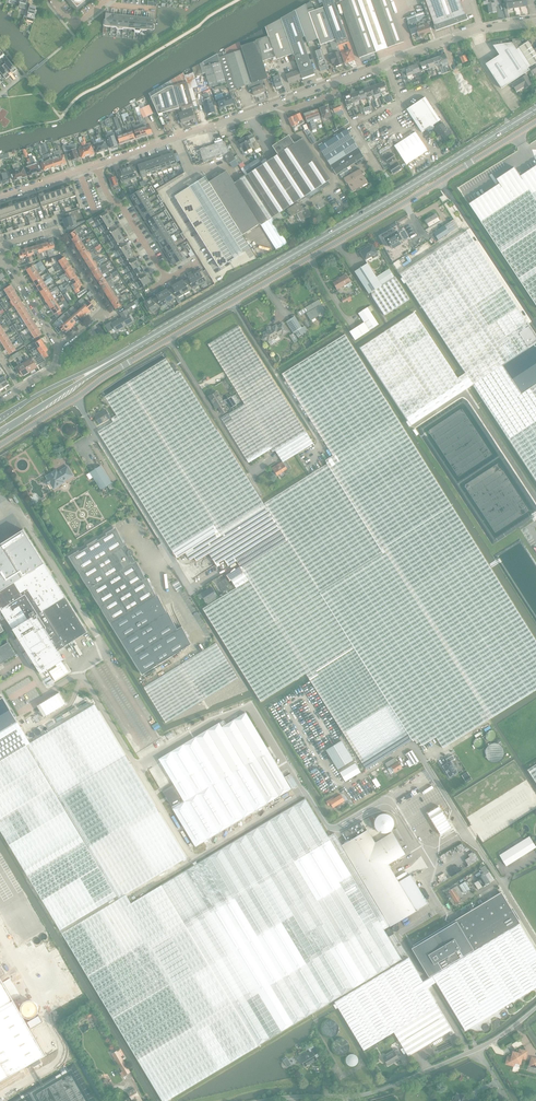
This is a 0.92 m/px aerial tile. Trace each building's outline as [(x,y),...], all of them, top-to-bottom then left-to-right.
[(26,9),(27,6),(29,0),(17,0),(17,2),(16,3),(20,4),(19,7),(26,9)] [(323,6),(324,7),(327,16),(336,40),(337,43),(338,43),(347,39),(336,10),(334,2),(333,0),(321,0),(323,6)] [(339,1),(360,58),(375,52),(404,42),(388,0),(343,0),(339,1)] [(467,19),(460,0),(425,0),(425,1),(422,2),(429,22),(433,21),(436,31),(467,19)] [(497,6),(496,0),(492,0),(492,4),(487,5),(489,14),(497,12),(496,7),(497,6)] [(514,8),(513,0),(511,0),(506,1),(506,3),(502,4),(504,8),(507,8),(507,9),(514,8)] [(514,8),(521,7),(520,0),(513,0),(514,8)] [(30,7),(27,6),(26,9),(24,13),(28,14),(26,19),(34,21),(37,10),(36,10),(37,7),(31,5),(30,7)] [(306,5),(295,11),(304,37),(305,37),(307,43),(318,39),(312,24),(308,13),(306,5)] [(321,8),(308,13),(312,24),(318,39),(321,45),(330,42),(333,52),(334,52),(334,53),(331,54),(332,56),(330,57),(332,64),(334,63),(336,67),(344,64),(340,52),(340,51),(337,43),(336,40),(327,16),(324,7),(321,8)] [(295,11),(281,19),(302,79),(314,74),(302,38),(304,37),(295,11)] [(409,24),(417,21),(423,20),(426,19),(424,13),(420,14),(418,15),(415,16),(412,17),(407,19),(409,24)] [(104,19),(103,26),(105,26),(111,27),(112,14),(111,14),(106,14),(106,19),(104,19)] [(147,15),(146,18),(148,18),(146,31),(152,31),(153,30),(154,31),(155,24),(153,24),(154,19),(149,18),(149,15),(147,15)] [(281,19),(265,27),(266,28),(266,31),(276,60),(281,59),(293,55),(288,42),(284,29),(281,19)] [(418,24),(415,25),(416,28),(417,32),(417,33),(418,33),(419,36),(430,32),(427,24),(425,24),(423,20),(417,21),(418,24)] [(412,35),(417,33),(417,32),(416,28),(415,25),(409,27),(412,35)] [(254,34),(254,35),(263,61),(265,61),(273,58),(273,60),(274,60),(276,60),(266,31),(266,28),(262,30),(262,31),(258,32),(258,33),(254,34)] [(243,42),(239,43),(254,89),(261,87),(262,86),(264,86),(263,85),(262,81),(268,79),(263,61),(254,35),(250,36),(251,37),(247,38),(247,39),(243,41),(243,42)] [(532,74),(532,75),(533,75),(534,74),(535,75),(535,67),(534,65),(528,68),(535,63),(535,54),(528,42),(523,45),(519,39),(512,40),(513,43),(493,46),(499,56),(486,65),(502,89),(530,70),(532,74)] [(226,55),(219,57),(230,91),(248,85),(249,91),(252,90),(254,89),(239,43),(239,42),(225,50),(226,55)] [(321,72),(329,69),(322,50),(314,52),(321,72)] [(342,54),(345,63),(354,60),(351,51),(342,54)] [(193,68),(192,68),(194,76),(195,75),(206,72),(210,88),(226,83),(219,57),(218,54),(193,68)] [(445,55),(439,57),(445,73),(447,72),(445,66),(449,65),(445,55)] [(439,57),(433,59),(435,67),(439,65),(441,71),(442,74),(445,73),(439,57)] [(433,59),(427,61),(431,75),(432,77),(434,76),(433,74),(434,74),(432,68),(435,67),(433,59)] [(9,60),(2,66),(7,71),(9,74),(12,72),(13,73),(17,70),(9,60)] [(429,76),(431,75),(427,61),(420,64),(422,67),(423,71),(427,70),(429,76)] [(417,65),(411,67),(414,74),(423,71),(422,67),(419,68),(417,65)] [(0,68),(0,77),(2,79),(3,79),(5,77),(6,79),(11,75),(9,74),(7,71),(2,66),(0,68)] [(404,78),(414,74),(411,67),(405,69),(406,72),(403,74),(404,78)] [(289,83),(302,79),(299,70),(286,75),(289,83)] [(180,75),(171,80),(173,86),(172,86),(177,100),(179,108),(181,108),(183,112),(178,113),(182,123),(186,122),(195,119),(191,109),(194,108),(194,106),(193,102),(192,101),(189,89),(186,78),(184,73),(180,75)] [(276,88),(282,86),(279,74),(272,77),(276,88)] [(473,74),(467,78),(472,86),(479,83),(473,74)] [(525,89),(532,84),(526,75),(521,79),(512,85),(517,92),(524,87),(525,89)] [(467,78),(461,82),(466,90),(472,86),(467,78)] [(171,80),(149,93),(157,113),(158,114),(162,113),(179,108),(177,100),(172,86),(173,86),(171,80)] [(384,82),(377,85),(380,93),(387,91),(384,82)] [(461,82),(455,85),(460,94),(466,90),(461,82)] [(377,85),(370,87),(373,96),(380,93),(377,85)] [(455,85),(449,89),(454,98),(460,94),(455,85)] [(254,89),(252,90),(254,96),(265,92),(262,86),(261,87),(254,89)] [(370,87),(364,89),(367,98),(373,96),(370,87)] [(364,89),(357,92),(360,100),(367,98),(364,89)] [(449,89),(443,93),(448,101),(454,98),(449,89)] [(357,92),(351,94),(354,103),(360,100),(357,92)] [(220,108),(227,106),(224,98),(223,98),(222,93),(214,95),(216,100),(217,100),(220,108)] [(443,93),(437,97),(442,105),(448,101),(443,93)] [(354,104),(354,103),(351,94),(344,97),(347,107),(354,104)] [(230,95),(224,98),(227,106),(233,104),(230,95)] [(407,109),(418,126),(422,133),(441,120),(425,97),(407,109)] [(207,114),(215,112),(211,102),(210,99),(205,100),(207,104),(204,105),(207,114)] [(140,111),(139,111),(147,135),(149,135),(152,134),(152,133),(153,133),(150,125),(147,126),(145,120),(146,120),(144,117),(149,115),(145,107),(144,107),(143,103),(138,105),(138,107),(140,111)] [(336,117),(344,114),(340,103),(332,107),(333,110),(331,110),(333,114),(334,113),(336,117)] [(327,119),(331,117),(327,107),(325,106),(324,107),(324,108),(321,109),(323,115),(321,116),(322,118),(326,117),(327,119)] [(142,128),(139,129),(142,137),(145,136),(147,135),(139,111),(140,111),(138,107),(135,108),(142,128)] [(508,108),(496,116),(500,121),(512,114),(508,108)] [(311,112),(314,120),(317,129),(319,128),(317,120),(320,119),(320,118),(317,110),(315,109),(313,110),(312,111),(311,112)] [(307,123),(314,120),(311,112),(308,113),(307,112),(305,113),(305,114),(304,114),(307,123)] [(300,114),(294,116),(296,121),(297,122),(296,122),(297,122),(300,121),(302,124),(304,123),(300,114)] [(298,126),(302,124),(300,121),(297,122),(296,122),(297,122),(296,121),(294,116),(288,119),(292,127),(297,124),(298,126)] [(443,122),(434,128),(442,139),(451,133),(448,129),(447,129),(445,126),(443,122)] [(123,143),(125,143),(119,125),(118,123),(116,124),(117,129),(115,130),(120,145),(123,144),(123,143)] [(139,139),(142,137),(139,129),(137,130),(135,123),(132,124),(137,139),(139,138),(139,139)] [(121,124),(119,125),(125,143),(127,142),(127,143),(130,141),(127,133),(126,130),(124,131),(121,124)] [(129,129),(126,130),(127,133),(130,141),(133,140),(136,139),(131,125),(128,126),(129,129)] [(319,147),(325,157),(353,140),(346,129),(319,147)] [(415,132),(394,146),(406,164),(427,151),(415,132)] [(114,133),(106,136),(110,148),(111,147),(112,147),(112,148),(113,149),(118,147),(118,146),(118,145),(118,143),(116,137),(114,133)] [(248,136),(253,148),(256,153),(262,151),(257,140),(255,141),(252,134),(250,134),(248,135),(248,136)] [(99,135),(97,136),(102,151),(104,150),(104,151),(107,150),(107,149),(108,149),(105,140),(101,141),(99,135)] [(85,157),(88,156),(82,138),(81,136),(78,137),(80,143),(81,143),(82,146),(83,145),(84,148),(79,150),(81,158),(82,157),(84,158),(85,157)] [(99,152),(102,151),(97,136),(94,136),(97,143),(93,144),(96,153),(97,153),(100,152),(99,152)] [(209,182),(238,230),(242,235),(243,235),(260,224),(261,225),(272,218),(275,216),(299,200),(328,181),(330,179),(303,138),(294,143),(289,136),(273,146),(278,154),(267,161),(262,165),(247,174),(234,183),(226,171),(209,182)] [(247,151),(253,148),(248,136),(239,141),(242,147),(242,148),(243,150),(246,155),(249,153),(247,151)] [(84,137),(82,138),(88,156),(91,155),(92,155),(93,154),(94,153),(91,143),(86,144),(85,141),(84,137)] [(325,157),(332,167),(359,150),(353,140),(325,157)] [(223,141),(199,149),(204,163),(224,156),(229,164),(230,163),(234,168),(239,165),(234,157),(223,141)] [(78,158),(75,149),(77,148),(75,143),(70,144),(71,147),(67,148),(68,151),(67,152),(68,155),(69,155),(71,161),(74,160),(75,161),(77,160),(78,158)] [(382,154),(391,148),(389,145),(380,150),(382,154)] [(59,150),(56,151),(60,165),(66,163),(64,155),(61,156),(59,150)] [(366,160),(359,150),(332,167),(337,175),(339,173),(346,168),(356,162),(358,165),(362,162),(366,160)] [(54,155),(51,157),(55,167),(60,165),(56,151),(53,152),(54,155)] [(50,153),(44,155),(49,169),(55,167),(51,157),(50,153)] [(173,153),(168,155),(172,168),(177,166),(173,153)] [(397,171),(402,168),(397,162),(396,159),(392,153),(384,157),(388,163),(389,163),(391,166),(389,167),(393,174),(397,171)] [(29,156),(30,159),(34,173),(37,173),(40,173),(40,172),(41,171),(38,163),(34,164),(33,161),(31,155),(29,156)] [(43,171),(49,169),(44,155),(42,156),(43,159),(40,160),(43,171)] [(168,155),(163,156),(167,169),(172,168),(168,155)] [(163,156),(158,158),(162,171),(167,169),(163,156)] [(158,158),(153,160),(158,173),(162,171),(158,158)] [(258,158),(244,168),(247,174),(262,164),(258,158)] [(32,174),(34,173),(30,159),(27,159),(28,163),(29,166),(25,167),(28,176),(29,176),(32,175),(32,174)] [(153,160),(148,162),(152,172),(151,172),(152,175),(153,174),(158,173),(153,160)] [(148,162),(143,163),(147,174),(151,172),(152,172),(148,162)] [(18,163),(15,164),(20,179),(25,177),(26,176),(23,168),(20,169),(18,163)] [(143,163),(138,165),(142,178),(148,176),(147,174),(143,163)] [(15,181),(20,179),(15,164),(12,165),(14,169),(15,169),(15,170),(10,172),(13,181),(14,180),(15,181)] [(132,165),(126,167),(130,179),(139,176),(135,165),(132,166),(132,165)] [(468,204),(480,222),(529,190),(532,194),(535,191),(535,165),(520,176),(514,167),(496,179),(499,184),(496,185),(468,204)] [(121,171),(117,172),(121,183),(130,180),(131,180),(130,179),(126,167),(120,170),(121,171)] [(346,168),(339,173),(342,178),(350,173),(346,168)] [(360,169),(351,174),(354,180),(355,179),(360,187),(367,183),(362,174),(363,173),(360,169)] [(8,172),(0,175),(3,184),(11,182),(8,172)] [(352,192),(360,187),(355,179),(354,180),(351,174),(344,178),(346,183),(347,183),(352,192)] [(119,188),(116,178),(115,177),(113,178),(112,177),(110,178),(110,179),(109,179),(111,184),(110,184),(113,191),(119,188)] [(176,196),(174,196),(208,249),(219,268),(250,248),(242,235),(238,230),(209,182),(205,177),(186,189),(176,196)] [(69,186),(67,187),(70,198),(76,196),(74,189),(73,187),(71,186),(69,186)] [(67,187),(61,189),(64,199),(70,198),(67,187)] [(61,189),(55,191),(59,201),(64,199),(61,189)] [(130,196),(134,201),(145,194),(142,189),(130,196)] [(480,222),(535,306),(535,191),(532,194),(529,190),(480,222)] [(55,191),(50,193),(53,203),(59,201),(55,191)] [(50,193),(44,195),(48,205),(53,203),(50,193)] [(134,201),(136,206),(148,199),(148,198),(147,199),(144,195),(145,194),(134,201)] [(48,205),(44,195),(38,197),(42,207),(48,205)] [(37,197),(31,199),(34,209),(40,207),(37,197)] [(31,199),(25,201),(28,211),(34,209),(31,199)] [(136,206),(139,210),(149,205),(151,203),(148,199),(136,206)] [(25,201),(19,203),(23,213),(28,211),(25,201)] [(301,221),(312,215),(307,206),(303,209),(299,202),(288,209),(292,217),(297,214),(301,221)] [(19,203),(14,205),(17,215),(23,213),(19,203)] [(14,205),(8,206),(12,217),(17,215),(14,205)] [(152,209),(149,205),(139,210),(142,215),(152,209)] [(8,206),(3,208),(6,219),(12,217),(8,206)] [(155,214),(152,209),(142,215),(145,220),(155,214)] [(101,225),(111,218),(108,213),(107,214),(106,211),(96,217),(101,225)] [(64,219),(62,219),(65,228),(66,228),(68,232),(75,228),(71,216),(71,217),(70,217),(69,213),(63,214),(63,215),(64,219)] [(433,216),(426,220),(429,226),(436,222),(438,226),(441,224),(436,215),(433,216)] [(157,216),(146,222),(150,227),(160,221),(157,216)] [(111,218),(101,225),(106,233),(115,227),(114,224),(115,224),(111,218)] [(453,219),(444,225),(449,233),(458,227),(453,219)] [(150,227),(153,233),(163,226),(160,221),(150,227)] [(163,226),(153,233),(156,238),(167,231),(163,226)] [(111,241),(121,234),(118,229),(117,229),(115,227),(106,233),(111,241)] [(69,235),(72,239),(84,231),(83,228),(79,231),(77,228),(74,230),(75,231),(69,235)] [(397,231),(384,238),(385,242),(384,242),(387,247),(388,246),(388,247),(391,246),(393,249),(401,244),(399,241),(402,239),(401,238),(403,237),(404,240),(408,237),(404,230),(400,232),(401,233),(399,234),(397,231)] [(467,230),(400,274),(535,480),(535,384),(521,393),(503,365),(535,343),(535,336),(467,230)] [(72,239),(75,244),(81,240),(84,238),(82,235),(86,233),(84,231),(72,239)] [(160,243),(170,237),(167,231),(156,238),(160,243)] [(110,241),(115,249),(125,243),(123,240),(124,240),(121,234),(110,241)] [(171,236),(170,237),(160,243),(163,249),(173,242),(175,242),(171,236)] [(75,244),(78,249),(84,244),(83,242),(82,243),(81,240),(75,244)] [(48,243),(52,256),(54,256),(53,252),(57,251),(56,247),(55,247),(53,241),(48,243)] [(78,249),(81,254),(89,248),(88,245),(89,245),(89,244),(91,243),(90,241),(87,243),(84,244),(78,249)] [(163,249),(166,254),(177,247),(173,242),(163,249)] [(48,243),(43,244),(45,251),(47,250),(49,257),(52,256),(48,243)] [(119,257),(130,250),(127,245),(126,245),(125,243),(115,249),(120,256),(119,257)] [(372,245),(361,252),(365,259),(372,256),(373,258),(378,256),(372,245)] [(37,246),(32,247),(34,254),(37,253),(39,260),(41,259),(37,246)] [(166,254),(169,259),(180,252),(177,247),(166,254)] [(81,254),(83,258),(96,250),(95,248),(91,250),(89,248),(81,254)] [(29,263),(31,263),(27,249),(21,250),(22,254),(19,254),(20,259),(24,258),(24,257),(26,256),(27,260),(28,260),(29,263)] [(83,258),(86,263),(92,259),(91,256),(97,252),(96,250),(83,258)] [(119,257),(124,265),(134,258),(133,256),(134,255),(130,250),(119,257)] [(186,257),(182,251),(170,259),(173,265),(176,263),(177,264),(180,261),(180,260),(181,260),(186,257)] [(86,263),(89,267),(96,263),(102,259),(101,257),(98,259),(96,256),(92,259),(86,263)] [(56,266),(54,268),(55,270),(58,268),(57,268),(60,266),(61,267),(68,262),(64,257),(58,261),(60,263),(60,264),(56,266)] [(124,265),(129,273),(140,266),(137,260),(136,261),(134,258),(124,265)] [(89,267),(92,272),(98,268),(101,266),(99,264),(103,261),(102,259),(96,263),(89,267)] [(58,268),(55,270),(56,272),(59,270),(59,271),(63,269),(63,268),(64,271),(71,267),(68,262),(61,267),(60,266),(57,268),(58,268)] [(33,265),(26,270),(30,276),(37,271),(40,269),(36,264),(33,266),(33,265)] [(369,294),(371,292),(395,277),(390,270),(389,269),(376,277),(368,265),(367,266),(355,273),(369,294)] [(92,272),(95,276),(105,270),(108,268),(106,266),(99,270),(98,268),(92,272)] [(129,273),(133,281),(144,274),(142,271),(143,271),(140,266),(129,273)] [(66,273),(59,277),(61,280),(74,272),(71,267),(64,271),(66,273)] [(95,276),(98,281),(104,277),(102,275),(109,270),(108,268),(105,270),(95,276)] [(37,271),(30,276),(33,281),(40,277),(38,274),(42,272),(42,271),(40,269),(37,271)] [(202,270),(199,272),(199,271),(193,274),(194,275),(199,285),(207,280),(202,270)] [(74,272),(61,280),(62,281),(65,279),(66,279),(67,282),(70,280),(77,276),(74,272)] [(143,286),(144,287),(148,284),(147,283),(150,281),(147,276),(146,276),(144,274),(133,281),(138,289),(143,286)] [(352,285),(350,282),(346,274),(341,277),(342,278),(333,283),(337,289),(344,286),(345,287),(347,286),(348,288),(352,285)] [(98,281),(101,286),(114,277),(112,275),(105,279),(104,277),(98,281)] [(191,289),(199,285),(194,275),(191,276),(191,275),(185,278),(191,289)] [(66,286),(65,286),(67,289),(68,288),(80,281),(77,276),(70,280),(67,282),(69,284),(66,286)] [(40,277),(33,281),(37,287),(44,282),(40,277)] [(101,286),(104,290),(114,284),(112,282),(116,279),(115,277),(114,277),(101,286)] [(395,277),(371,292),(373,298),(384,315),(409,299),(396,278),(395,279),(395,277)] [(44,282),(37,287),(40,292),(47,288),(45,284),(52,280),(51,278),(48,280),(47,280),(44,282)] [(191,289),(185,278),(180,282),(178,284),(183,294),(191,289)] [(68,288),(67,289),(68,291),(73,287),(76,293),(80,291),(80,290),(78,288),(82,285),(80,281),(68,288)] [(183,294),(178,284),(177,283),(172,286),(172,287),(170,289),(175,298),(183,294)] [(107,295),(120,287),(121,286),(120,285),(115,287),(114,284),(104,290),(107,295)] [(4,289),(8,295),(14,291),(11,285),(4,289)] [(107,295),(110,300),(119,294),(118,291),(121,289),(120,287),(107,295)] [(47,288),(40,292),(44,298),(51,293),(55,291),(54,288),(49,291),(47,288)] [(170,289),(169,288),(164,291),(165,292),(162,293),(167,303),(175,298),(170,289)] [(8,295),(11,300),(18,296),(14,291),(8,295)] [(51,293),(44,298),(47,303),(54,299),(52,295),(56,293),(56,292),(55,291),(51,293)] [(159,307),(167,303),(161,292),(156,295),(157,296),(154,298),(159,307)] [(111,305),(125,296),(127,295),(126,293),(121,296),(119,294),(110,300),(111,303),(110,303),(111,305)] [(11,300),(14,306),(21,302),(18,296),(11,300)] [(127,299),(125,296),(111,305),(112,306),(113,305),(115,309),(121,305),(120,303),(127,299)] [(151,312),(159,307),(154,298),(151,299),(151,298),(145,301),(147,305),(146,305),(148,309),(149,308),(151,312)] [(54,299),(47,303),(51,309),(58,304),(54,299)] [(58,304),(51,309),(54,314),(57,312),(59,315),(62,313),(60,310),(61,310),(59,306),(64,303),(66,307),(68,305),(69,305),(65,299),(62,301),(62,302),(58,304)] [(83,307),(80,309),(85,315),(87,312),(88,314),(91,312),(89,311),(85,305),(82,302),(80,300),(78,301),(83,307)] [(319,300),(297,312),(300,316),(306,313),(311,321),(326,312),(324,309),(319,300)] [(89,301),(85,305),(89,311),(94,307),(89,301)] [(130,308),(136,305),(134,301),(124,307),(126,310),(127,309),(130,308)] [(14,306),(18,311),(24,307),(21,302),(14,306)] [(379,325),(370,312),(373,310),(370,305),(358,313),(364,322),(350,332),(355,340),(379,325)] [(73,306),(71,308),(80,319),(85,315),(80,309),(77,311),(73,306)] [(18,311),(21,317),(28,312),(24,307),(18,311)] [(74,314),(71,317),(77,324),(81,320),(80,319),(71,308),(69,309),(74,314)] [(125,310),(120,313),(122,317),(121,318),(125,326),(126,325),(127,326),(128,327),(131,325),(131,324),(130,323),(132,322),(128,314),(127,314),(125,310)] [(21,317),(25,322),(31,318),(28,312),(21,317)] [(64,314),(62,316),(73,328),(77,324),(71,317),(68,319),(64,314)] [(71,330),(73,328),(62,316),(58,320),(59,321),(61,320),(64,323),(60,327),(63,331),(65,329),(67,331),(69,328),(71,330)] [(304,326),(302,328),(295,317),(287,322),(294,333),(295,333),(297,337),(307,330),(304,326)] [(25,322),(28,327),(35,323),(31,318),(25,322)] [(111,322),(105,325),(109,332),(112,330),(111,328),(113,327),(116,331),(120,329),(120,330),(122,331),(125,329),(125,328),(124,326),(125,326),(121,318),(112,323),(111,322)] [(28,327),(32,333),(38,329),(35,323),(28,327)] [(267,330),(262,333),(264,336),(262,337),(263,339),(264,340),(265,341),(267,340),(268,342),(281,334),(282,336),(288,332),(282,323),(277,326),(276,324),(271,327),(270,326),(269,326),(268,326),(267,327),(266,329),(267,330)] [(275,451),(279,457),(292,449),(295,455),(314,443),(306,432),(285,399),(265,367),(238,326),(208,344),(241,399),(245,404),(229,414),(233,420),(225,424),(236,443),(249,463),(271,450),(273,453),(275,451)] [(41,334),(38,329),(32,333),(35,338),(41,334)] [(298,340),(293,333),(289,335),(294,343),(298,340)] [(6,334),(0,338),(0,340),(2,344),(9,339),(6,334)] [(98,432),(172,550),(214,524),(221,535),(266,507),(280,529),(234,558),(236,561),(240,567),(226,575),(230,581),(231,580),(236,588),(202,609),(260,702),(306,673),(366,769),(412,740),(413,741),(417,738),(422,746),(436,737),(443,748),(489,719),(535,690),(535,641),(345,334),(282,374),(333,455),(325,460),(327,463),(264,503),(217,429),(216,430),(179,370),(175,373),(166,358),(105,396),(116,415),(119,419),(113,422),(98,432)] [(2,344),(6,349),(13,345),(9,339),(2,344)] [(36,346),(30,350),(32,353),(38,349),(44,345),(41,339),(34,343),(36,346)] [(503,365),(521,393),(535,384),(535,343),(503,365)] [(16,350),(13,345),(6,349),(9,354),(16,350)] [(38,349),(32,353),(33,355),(39,352),(41,354),(41,355),(42,354),(43,355),(44,358),(48,355),(46,352),(48,350),(44,345),(38,349)] [(26,347),(18,352),(20,356),(28,351),(26,347)] [(18,352),(12,356),(14,359),(17,357),(20,362),(23,360),(20,356),(18,352)] [(35,356),(24,363),(30,371),(37,367),(36,365),(38,364),(38,365),(43,362),(39,355),(36,357),(35,356)] [(18,368),(17,369),(19,372),(20,371),(23,376),(30,371),(24,363),(23,360),(20,362),(21,364),(18,367),(18,368)] [(3,387),(9,384),(4,376),(1,378),(0,376),(0,382),(3,387)] [(227,411),(224,407),(223,406),(228,403),(231,408),(240,403),(235,395),(226,400),(226,399),(223,400),(222,398),(220,395),(218,392),(210,397),(217,408),(220,406),(221,407),(219,408),(223,414),(227,411)] [(102,412),(95,416),(99,424),(110,418),(105,410),(102,412)] [(224,423),(231,419),(228,414),(221,418),(224,423)] [(287,469),(288,470),(291,468),(286,460),(295,455),(292,449),(279,457),(282,462),(287,469)] [(287,469),(282,462),(272,468),(277,476),(287,469)] [(68,479),(73,476),(67,466),(63,469),(63,470),(55,475),(53,473),(47,477),(48,479),(46,481),(45,482),(45,483),(46,484),(47,485),(49,485),(51,483),(54,488),(64,483),(63,482),(68,478),(68,479)] [(90,473),(86,475),(89,479),(93,477),(94,478),(101,490),(108,486),(110,490),(113,488),(111,484),(112,483),(101,466),(90,473)] [(214,524),(172,550),(177,558),(185,553),(190,560),(194,558),(196,561),(209,553),(216,565),(224,559),(228,566),(236,561),(234,558),(280,529),(266,507),(221,535),(214,524)] [(111,624),(141,672),(142,674),(191,644),(182,627),(176,629),(168,611),(166,612),(157,595),(156,595),(147,577),(146,578),(137,561),(135,561),(132,555),(133,555),(134,553),(133,551),(132,549),(130,549),(129,550),(126,544),(125,545),(116,527),(106,533),(107,535),(98,540),(97,539),(88,545),(88,546),(80,552),(79,551),(69,557),(111,624)] [(1,611),(6,617),(42,674),(45,672),(64,660),(59,651),(88,632),(45,564),(23,530),(0,544),(0,612),(1,611)] [(226,578),(217,583),(223,592),(229,588),(227,586),(229,584),(226,578)] [(206,602),(217,596),(212,588),(208,590),(208,591),(202,594),(201,594),(206,602)] [(0,664),(0,665),(17,654),(9,642),(0,648),(0,664)] [(167,723),(186,712),(239,678),(216,642),(144,687),(167,723)] [(62,663),(49,672),(55,680),(68,672),(62,663)] [(59,693),(37,706),(44,717),(66,704),(59,693)] [(17,722),(2,697),(0,699),(0,698),(0,732),(17,722)] [(118,899),(125,894),(186,858),(95,705),(30,743),(26,745),(116,896),(118,899)] [(219,722),(159,759),(184,801),(172,808),(195,847),(291,789),(246,713),(226,724),(222,727),(219,723),(219,722)] [(60,930),(116,896),(26,745),(30,743),(17,722),(0,732),(0,830),(60,930)] [(345,782),(361,772),(341,741),(325,750),(345,782)] [(405,753),(412,764),(413,766),(419,763),(411,749),(405,753)] [(439,763),(441,766),(441,767),(443,769),(445,773),(446,773),(453,768),(454,768),(454,767),(447,757),(451,755),(448,751),(442,755),(444,759),(439,762),(438,762),(439,763)] [(394,758),(390,760),(385,764),(388,768),(391,766),(395,772),(402,768),(398,762),(397,763),(394,758)] [(528,769),(535,782),(535,764),(528,769)] [(467,772),(462,775),(466,783),(472,779),(467,772)] [(297,785),(291,774),(285,777),(292,788),(297,785)] [(170,804),(180,798),(174,786),(163,792),(170,804)] [(338,804),(344,801),(340,795),(332,799),(332,798),(326,802),(328,806),(331,804),(333,808),(336,806),(338,809),(341,808),(338,804)] [(118,899),(119,899),(62,934),(162,1100),(164,1100),(402,959),(384,930),(390,926),(342,845),(335,833),(329,836),(306,798),(130,903),(125,894),(118,899)] [(452,828),(439,806),(427,813),(440,835),(452,828)] [(365,819),(366,821),(370,827),(373,825),(369,817),(365,819)] [(368,830),(368,829),(362,820),(342,832),(348,842),(368,830)] [(372,836),(370,834),(368,830),(348,842),(342,845),(390,926),(429,903),(412,874),(398,881),(388,864),(405,854),(392,833),(376,843),(372,836)] [(535,848),(535,846),(530,836),(499,855),(503,861),(506,867),(535,848)] [(475,875),(476,877),(479,880),(474,883),(478,889),(483,886),(489,882),(485,875),(489,872),(485,865),(480,868),(482,870),(475,875)] [(469,890),(470,889),(465,881),(460,885),(465,893),(469,890)] [(457,886),(453,888),(446,892),(450,899),(449,899),(452,904),(455,903),(461,900),(459,898),(463,895),(457,886)] [(519,923),(500,892),(413,945),(413,946),(411,947),(428,976),(430,975),(431,976),(432,975),(436,982),(465,1030),(535,987),(535,951),(519,923)] [(408,957),(335,1002),(363,1050),(364,1050),(393,1032),(394,1033),(407,1055),(408,1056),(451,1030),(426,988),(430,985),(431,985),(433,984),(434,983),(436,982),(432,975),(431,976),(429,977),(427,979),(426,979),(425,980),(422,981),(413,966),(409,958),(408,957)] [(45,1055),(13,1000),(0,1007),(0,1081),(45,1055)] [(39,1015),(27,1022),(31,1028),(42,1022),(39,1015)] [(317,1059),(314,1055),(318,1053),(314,1047),(310,1049),(312,1051),(300,1058),(305,1066),(317,1059)] [(399,1059),(398,1058),(402,1056),(398,1049),(394,1051),(383,1057),(388,1065),(399,1059)] [(513,1054),(513,1053),(512,1053),(511,1057),(508,1056),(506,1063),(513,1065),(514,1062),(520,1063),(521,1057),(525,1058),(527,1051),(519,1049),(519,1053),(515,1052),(515,1053),(513,1054)] [(130,1072),(120,1055),(117,1050),(112,1053),(122,1071),(120,1073),(122,1077),(130,1072)] [(133,1099),(134,1100),(142,1100),(134,1087),(127,1092),(131,1100),(133,1099)]
